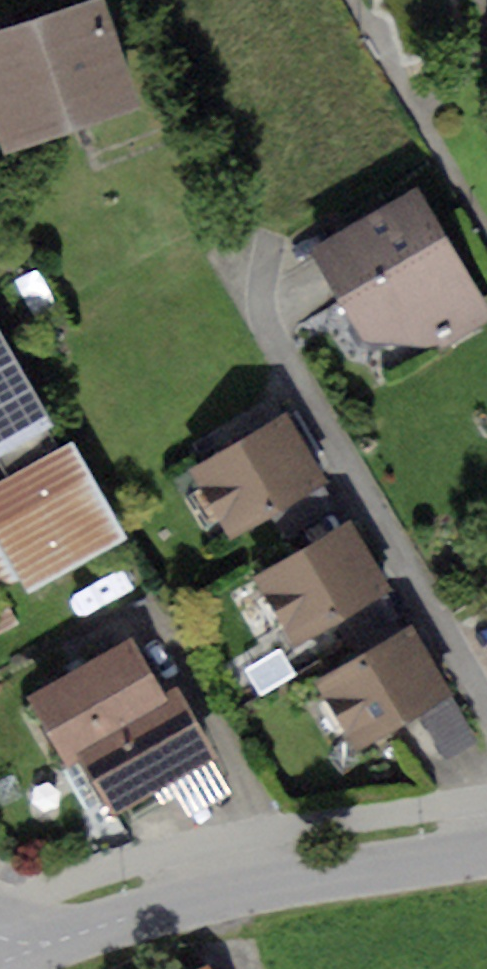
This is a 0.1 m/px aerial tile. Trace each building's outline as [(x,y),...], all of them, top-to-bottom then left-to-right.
[(0,34),(0,145),(2,151),(137,109),(104,2),(0,34)] [(315,255),(385,378),(486,321),(486,313),(420,196),(315,255)] [(47,429),(55,425),(0,330),(0,455),(47,429)] [(285,414),(191,469),(231,536),(325,481),(285,414)] [(0,481),(0,541),(16,569),(29,591),(126,537),(71,440),(57,448),(47,429),(0,455),(0,467),(6,478),(0,481)] [(341,528),(251,577),(288,644),(388,590),(351,523),(341,528)] [(0,541),(0,579),(16,569),(0,541)] [(416,627),(314,684),(354,754),(421,716),(455,696),(416,627)] [(80,750),(169,701),(132,636),(27,694),(63,759),(80,750)] [(169,701),(80,750),(114,813),(153,792),(214,759),(179,696),(169,701)] [(481,738),(455,696),(421,716),(447,758),(481,738)] [(233,794),(214,759),(153,792),(161,807),(178,798),(188,818),(233,794)]
